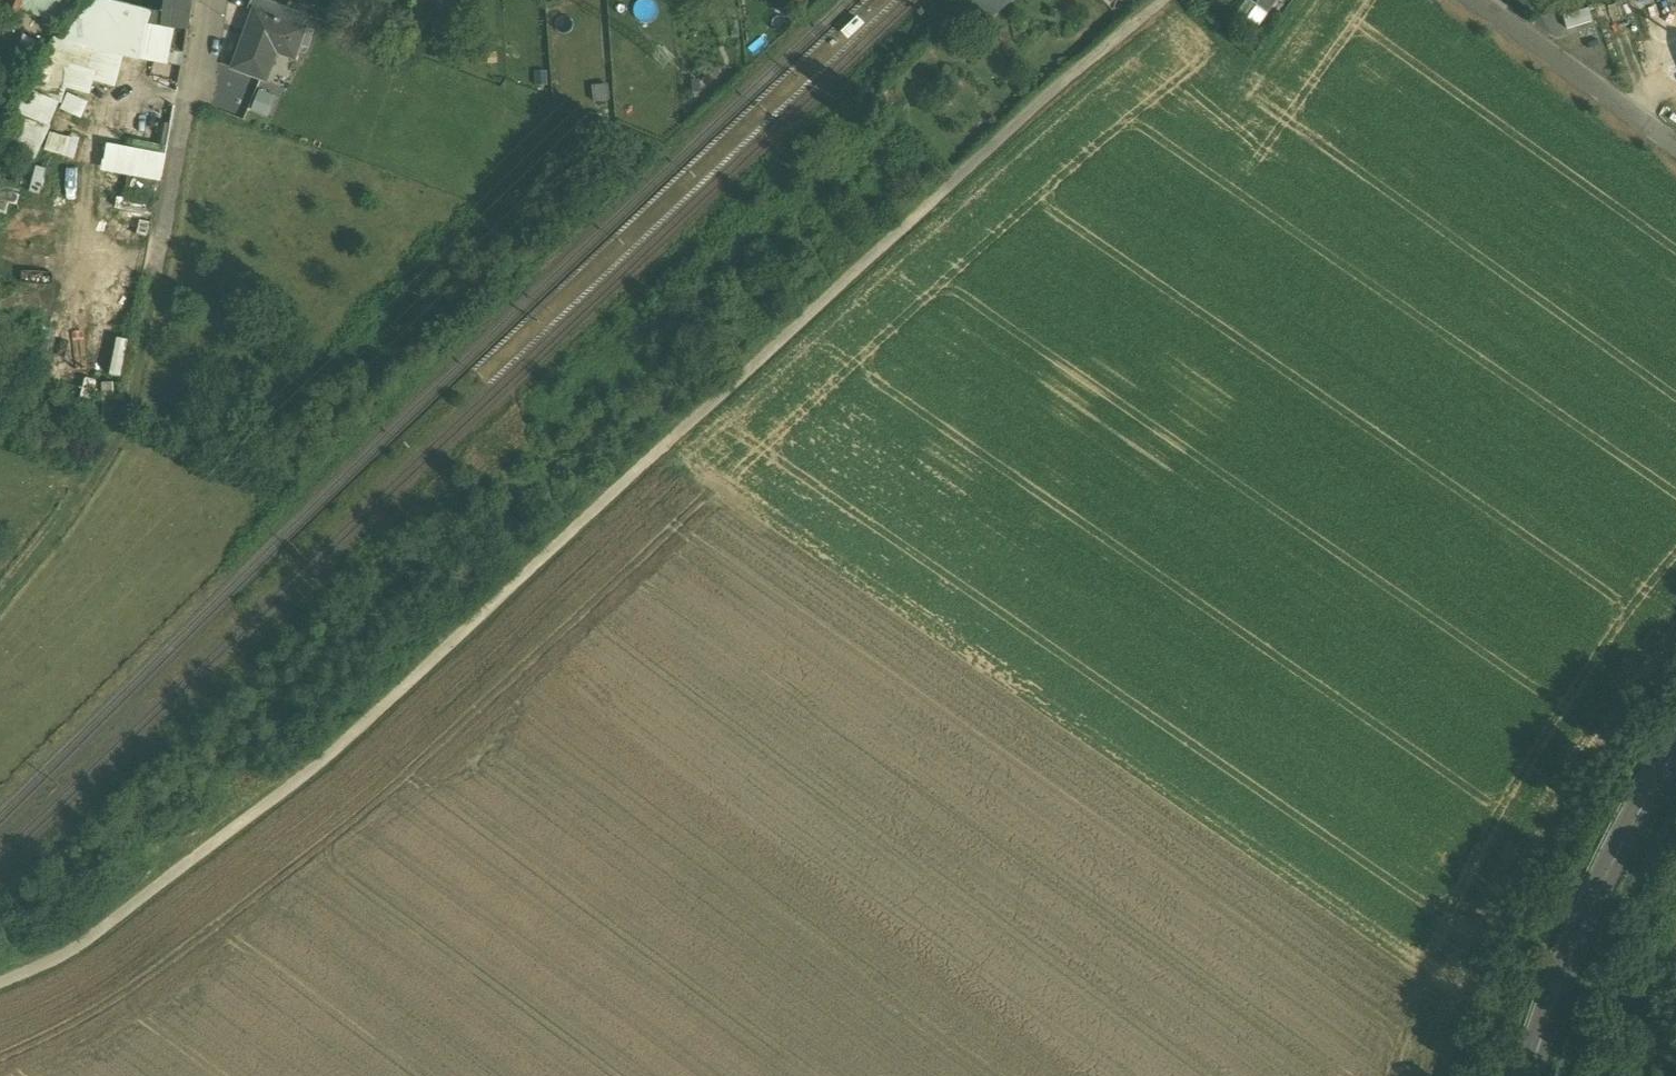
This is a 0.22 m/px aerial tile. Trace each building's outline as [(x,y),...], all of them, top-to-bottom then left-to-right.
[(68,0),(25,0),(21,8),(61,25),(72,1),(68,0)] [(109,0),(78,0),(62,33),(62,35),(79,40),(103,46),(143,57),(144,54),(152,27),(156,13),(125,4),(109,0)] [(125,4),(156,13),(152,27),(161,28),(165,0),(127,0),(125,4)] [(161,28),(188,31),(192,0),(165,0),(161,28)] [(264,0),(251,0),(248,10),(254,12),(255,10),(280,20),(285,7),(264,0)] [(942,30),(959,48),(1011,1),(1010,0),(975,0),(942,30)] [(1259,5),(1269,12),(1278,0),(1262,0),(1259,5)] [(311,17),(285,7),(280,20),(306,29),(311,17)] [(1588,8),(1563,16),(1567,29),(1592,22),(1588,8)] [(280,20),(255,10),(254,12),(233,69),(267,81),(280,44),(299,50),(306,29),(280,20)] [(161,28),(152,27),(144,54),(168,59),(170,51),(185,53),(188,31),(161,28)] [(62,33),(60,33),(42,72),(67,78),(70,69),(79,40),(62,35),(62,33)] [(103,46),(79,40),(70,69),(93,76),(103,46)] [(67,78),(42,72),(3,151),(35,161),(48,124),(57,106),(67,78)] [(259,90),(255,111),(272,114),(276,93),(259,90)] [(51,131),(46,149),(75,157),(80,138),(51,131)] [(165,158),(106,147),(103,167),(129,172),(159,177),(162,178),(165,158)] [(159,177),(129,172),(125,198),(153,204),(159,177)]
